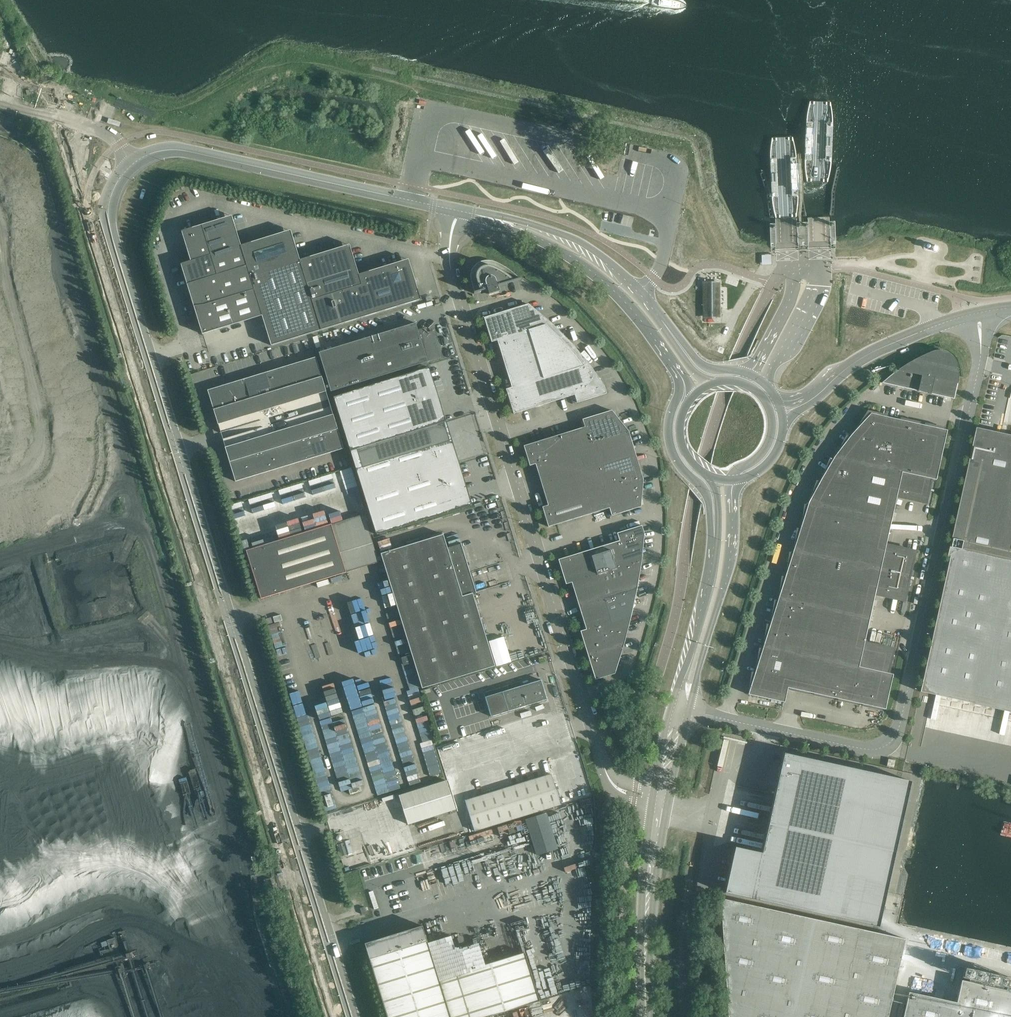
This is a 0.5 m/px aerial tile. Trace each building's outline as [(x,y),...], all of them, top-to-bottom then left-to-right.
[(639,172),(640,166),(620,163),(619,170),(639,172)] [(191,261),(181,264),(181,265),(184,274),(187,285),(190,294),(196,314),(199,323),(202,334),(262,316),(271,346),(421,300),(417,286),(414,277),(410,264),(408,259),(398,262),(378,269),(368,271),(359,274),(351,250),(349,245),(340,248),(319,254),(310,257),(300,260),(292,235),(290,230),(281,233),(241,246),(233,221),(232,216),(222,219),(211,222),(202,225),(181,231),(182,232),(184,241),(191,261)] [(770,266),(770,253),(762,254),(762,266),(770,266)] [(515,275),(512,272),(510,270),(508,269),(504,266),(500,264),(495,262),(493,261),(491,261),(490,260),(487,260),(485,261),(483,261),(482,261),(480,262),(479,262),(478,263),(477,264),(476,265),(475,266),(474,267),(473,268),(472,270),(471,271),(471,272),(471,274),(470,276),(470,277),(471,278),(471,279),(471,280),(475,292),(473,292),(474,294),(480,292),(486,290),(487,290),(489,295),(499,291),(497,287),(499,286),(509,283),(521,279),(521,278),(519,279),(517,277),(515,275)] [(489,295),(487,290),(486,290),(488,296),(501,292),(499,286),(497,287),(499,291),(491,294),(489,295)] [(718,288),(704,288),(704,315),(718,314),(718,288)] [(551,323),(545,318),(544,318),(537,312),(529,303),(512,309),(520,333),(531,330),(551,324),(551,323)] [(520,333),(512,309),(496,314),(484,318),(491,342),(497,340),(520,333)] [(441,358),(435,339),(432,331),(427,333),(426,328),(418,330),(415,323),(319,353),(331,391),(441,358)] [(571,343),(566,338),(559,331),(551,323),(551,324),(531,330),(538,353),(571,343)] [(538,353),(531,330),(520,333),(497,340),(504,364),(538,353)] [(589,363),(584,358),(584,359),(578,351),(571,343),(538,353),(545,377),(567,370),(589,363)] [(882,383),(897,386),(901,387),(905,388),(918,391),(919,391),(925,392),(930,394),(931,394),(933,394),(944,397),(948,398),(952,398),(954,399),(958,383),(958,379),(958,378),(958,375),(958,372),(958,371),(958,368),(957,365),(957,363),(956,362),(956,361),(955,359),(954,358),(953,357),(952,355),(950,354),(949,353),(946,352),(945,351),(942,350),(940,350),(937,350),(936,350),(932,351),(928,353),(922,355),(921,356),(917,358),(911,362),(907,364),(902,367),(900,368),(894,373),(888,377),(882,383)] [(545,377),(538,353),(504,364),(512,387),(537,379),(545,377)] [(322,377),(316,357),(303,361),(309,380),(322,377)] [(309,380),(303,361),(292,364),(297,384),(309,380)] [(604,385),(600,380),(595,373),(589,363),(567,370),(574,395),(577,403),(606,394),(604,385)] [(297,384),(292,364),(280,368),(286,388),(297,384)] [(286,388),(280,368),(268,372),(274,391),(286,388)] [(427,368),(333,397),(350,451),(440,424),(440,423),(440,422),(437,414),(435,406),(435,405),(438,404),(427,369),(427,368)] [(574,395),(567,370),(545,377),(537,379),(544,404),(574,395)] [(274,391),(268,372),(256,375),(262,395),(274,391)] [(262,395),(256,375),(244,379),(250,399),(262,395)] [(218,424),(326,391),(322,377),(309,380),(297,384),(286,388),(274,391),(262,395),(250,399),(238,402),(226,406),(213,410),(218,424)] [(250,399),(244,379),(232,383),(238,402),(250,399)] [(544,404),(537,379),(512,387),(506,389),(513,414),(519,412),(535,407),(544,404)] [(238,402),(232,383),(220,386),(226,406),(238,402)] [(226,406),(220,386),(208,390),(213,410),(226,406)] [(333,414),(326,391),(218,424),(219,429),(220,432),(262,420),(263,423),(264,426),(222,439),(224,443),(225,447),(333,414)] [(629,431),(619,419),(612,411),(611,410),(582,419),(584,427),(589,443),(629,431)] [(899,419),(887,417),(887,415),(869,411),(859,424),(855,431),(851,435),(893,444),(899,419)] [(301,440),(313,436),(325,433),(338,429),(333,414),(230,446),(234,461),(242,458),(254,455),(266,451),(278,447),(290,444),(301,440)] [(893,444),(888,469),(916,476),(927,426),(928,424),(925,423),(924,425),(920,424),(920,422),(900,418),(900,420),(899,420),(893,444)] [(440,424),(350,451),(363,493),(457,464),(449,440),(446,441),(444,433),(443,432),(441,424),(440,424)] [(927,426),(916,476),(931,479),(936,480),(947,430),(944,430),(945,427),(928,424),(927,426)] [(597,467),(589,443),(584,427),(570,431),(561,434),(562,437),(567,454),(574,475),(597,467)] [(344,449),(338,429),(325,433),(331,452),(343,449),(344,449)] [(1010,438),(1002,436),(995,435),(989,433),(990,431),(979,429),(977,439),(976,439),(972,458),(971,462),(957,524),(955,536),(953,545),(1010,558),(1010,438)] [(636,455),(633,446),(629,431),(589,443),(597,467),(636,455)] [(331,452),(325,433),(313,436),(319,456),(331,452)] [(567,454),(562,437),(561,434),(533,443),(531,444),(524,446),(530,466),(535,464),(567,454)] [(851,435),(850,437),(846,435),(845,437),(837,453),(834,457),(861,463),(888,469),(893,444),(851,435)] [(319,456),(313,436),(301,440),(307,460),(319,456)] [(307,460),(301,440),(290,444),(295,463),(307,460)] [(295,463),(290,444),(278,447),(284,467),(295,463)] [(234,461),(230,446),(225,447),(229,462),(234,461)] [(284,467),(278,447),(266,451),(272,470),(284,467)] [(272,470),(266,451),(254,455),(260,474),(272,470)] [(574,475),(567,454),(535,464),(542,484),(574,475)] [(260,474),(254,455),(242,458),(248,478),(260,474)] [(643,479),(639,466),(639,465),(636,455),(597,467),(604,491),(643,479)] [(248,478),(242,458),(234,461),(229,462),(235,482),(248,478)] [(823,477),(821,480),(856,487),(861,463),(834,458),(833,459),(829,458),(828,460),(822,477),(823,477)] [(926,503),(931,479),(916,476),(888,469),(861,463),(856,487),(850,512),(891,521),(892,517),(893,514),(896,501),(897,495),(901,496),(905,496),(904,498),(926,503)] [(457,464),(363,493),(376,534),(466,506),(463,498),(463,497),(461,490),(461,489),(464,489),(457,465),(457,464)] [(609,508),(604,491),(597,467),(574,475),(580,495),(586,515),(595,512),(609,508)] [(341,491),(352,489),(349,474),(338,476),(341,491)] [(580,495),(574,475),(542,484),(548,505),(580,495)] [(641,506),(642,496),(643,488),(643,479),(604,491),(609,508),(612,516),(641,507),(641,506)] [(810,500),(809,502),(840,509),(850,512),(856,487),(821,480),(820,482),(816,481),(810,500)] [(586,515),(580,495),(548,505),(542,507),(548,527),(558,524),(577,518),(586,515)] [(802,524),(801,526),(835,533),(840,509),(809,502),(808,505),(804,504),(801,524),(802,524)] [(891,521),(850,512),(840,509),(835,533),(829,558),(910,576),(915,551),(894,546),(893,548),(889,547),(886,546),(887,540),(890,527),(891,524),(891,521)] [(364,514),(331,524),(346,572),(379,562),(364,514)] [(346,572),(331,524),(246,550),(261,598),(261,599),(346,572)] [(642,560),(644,534),(642,525),(617,533),(619,541),(609,544),(617,568),(641,560),(642,560)] [(794,548),(794,550),(823,556),(829,558),(835,533),(801,526),(800,529),(796,528),(794,548)] [(382,553),(381,553),(422,688),(439,683),(495,666),(473,594),(476,593),(476,592),(468,566),(461,543),(460,543),(461,544),(447,548),(443,534),(382,553)] [(617,568),(609,544),(595,548),(596,551),(603,572),(617,568)] [(953,545),(950,558),(926,663),(920,692),(921,692),(921,691),(927,692),(932,693),(933,691),(934,691),(940,692),(950,695),(961,697),(973,700),(985,702),(996,705),(1010,708),(1010,558),(953,545)] [(603,572),(596,551),(595,548),(565,557),(558,559),(566,584),(572,582),(571,582),(603,572)] [(787,572),(786,574),(818,581),(823,556),(794,550),(793,553),(789,552),(786,572),(787,572)] [(904,601),(910,576),(829,558),(823,556),(818,581),(812,606),(870,618),(870,615),(871,612),(874,599),(875,592),(879,593),(883,594),(883,596),(904,601)] [(637,588),(639,577),(642,560),(641,560),(617,568),(603,572),(610,596),(637,588)] [(610,596),(603,572),(571,582),(572,582),(575,594),(579,606),(610,596)] [(779,596),(778,598),(806,604),(812,606),(818,581),(786,574),(785,577),(781,576),(779,596)] [(634,605),(637,589),(637,588),(610,596),(617,620),(631,616),(634,605)] [(617,620),(610,596),(579,606),(583,618),(586,629),(586,630),(617,620)] [(772,620),(771,622),(801,628),(806,604),(778,598),(778,600),(774,600),(771,620),(772,620)] [(870,618),(812,606),(806,604),(801,628),(795,652),(796,653),(820,658),(844,663),(869,669),(888,673),(894,649),(872,644),(872,646),(868,645),(864,644),(865,638),(868,625),(869,621),(870,618)] [(280,614),(266,618),(268,624),(282,620),(280,614)] [(624,645),(627,633),(631,616),(617,620),(586,630),(586,629),(580,631),(588,655),(624,645)] [(764,644),(764,645),(795,652),(801,628),(771,622),(770,624),(766,624),(764,644)] [(615,673),(618,662),(624,645),(588,655),(595,680),(615,674),(615,673)] [(756,668),(756,670),(790,677),(796,653),(795,652),(764,645),(763,648),(759,648),(756,668)] [(790,677),(788,688),(789,688),(789,690),(809,695),(809,692),(812,693),(820,658),(796,653),(790,677)] [(820,658),(812,693),(814,693),(813,696),(833,700),(834,698),(837,698),(844,663),(820,658)] [(844,663),(837,698),(838,699),(838,701),(858,705),(858,703),(861,704),(869,669),(844,663)] [(869,669),(861,704),(863,704),(862,706),(882,711),(883,709),(885,709),(893,674),(888,673),(869,669)] [(749,692),(748,694),(751,695),(785,702),(788,688),(790,677),(756,670),(755,672),(751,672),(749,692)] [(390,692),(383,694),(384,698),(395,695),(390,677),(378,680),(381,688),(388,686),(390,692)] [(507,686),(484,693),(491,717),(512,710),(547,699),(541,680),(509,690),(507,686)] [(507,685),(509,690),(522,686),(520,681),(507,685)] [(348,689),(376,794),(399,788),(372,683),(348,689)] [(398,708),(397,700),(386,702),(389,716),(399,714),(398,708)] [(547,700),(511,711),(515,722),(551,711),(547,700)] [(341,790),(364,783),(347,721),(336,724),(334,717),(322,720),(341,790)] [(322,750),(313,752),(322,793),(332,791),(322,750)] [(911,781),(901,779),(794,755),(793,756),(785,754),(783,763),(782,767),(781,771),(780,771),(778,777),(779,777),(778,780),(779,780),(778,784),(777,788),(776,788),(775,794),(774,794),(773,802),(771,810),(769,819),(767,828),(765,838),(763,847),(762,852),(735,846),(724,893),(878,927),(879,927),(887,892),(897,843),(909,789),(911,781)] [(561,804),(551,774),(507,787),(465,800),(474,831),(561,804)] [(456,809),(447,780),(399,795),(408,824),(456,809)] [(274,891),(270,878),(264,880),(268,893),(274,891)] [(373,890),(369,891),(374,909),(379,908),(373,890)] [(905,939),(877,933),(720,898),(728,1016),(888,1016),(905,939)] [(525,952),(438,978),(422,925),(393,934),(365,943),(387,1016),(486,1016),(539,1000),(525,952)] [(120,955),(115,937),(107,940),(112,958),(120,955)] [(961,980),(956,1002),(909,992),(903,1016),(1010,1016),(1010,991),(961,980)] [(560,998),(561,1003),(556,1005),(559,1014),(564,1012),(565,1016),(585,1016),(591,1015),(584,991),(560,998)]
